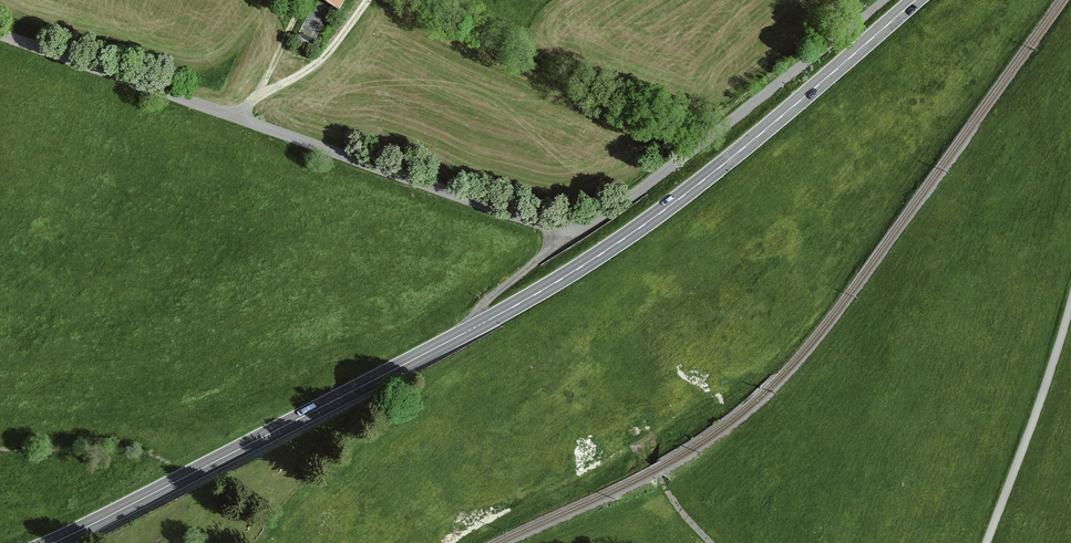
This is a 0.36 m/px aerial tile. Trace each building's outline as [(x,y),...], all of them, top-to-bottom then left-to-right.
[(337,9),(342,0),(321,0),(337,9)]
